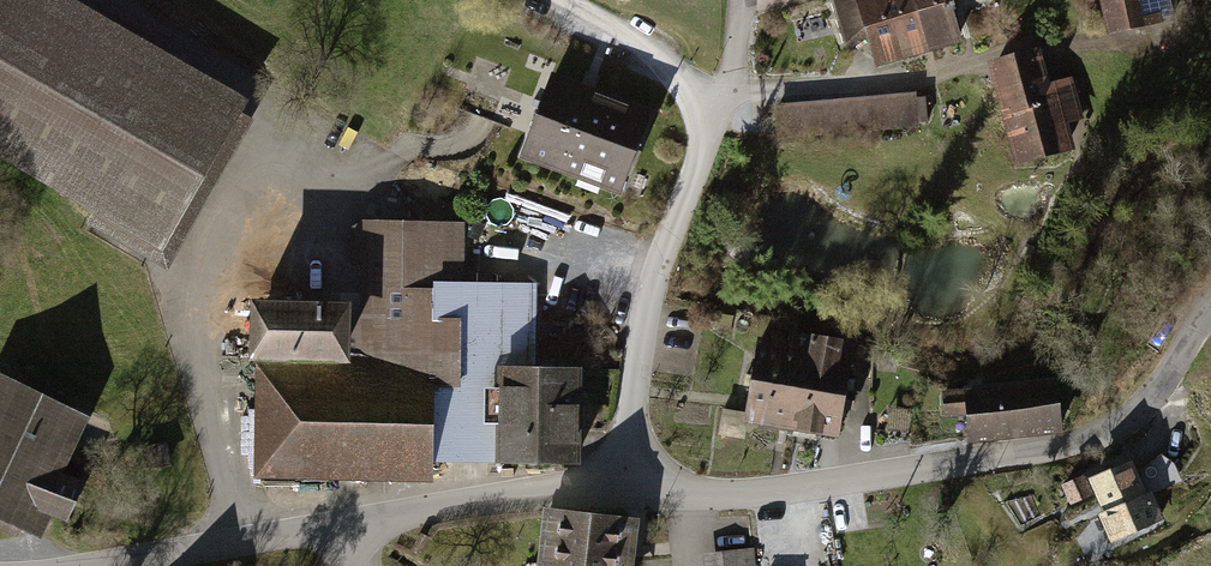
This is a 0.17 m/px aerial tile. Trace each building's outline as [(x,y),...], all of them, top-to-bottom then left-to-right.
[(95,218),(89,228),(171,275),(257,124),(247,118),(254,106),(68,0),(0,0),(0,164),(95,218)] [(902,55),(886,0),(854,0),(873,63),(902,55)] [(927,47),(913,0),(886,0),(902,55),(927,47)] [(961,37),(952,9),(956,8),(953,0),(913,0),(927,47),(961,37)] [(1107,33),(1180,17),(1176,0),(1100,0),(1107,33)] [(1040,55),(991,69),(1017,162),(1072,147),(1064,121),(1081,116),(1072,83),(1049,89),(1040,55)] [(551,76),(519,162),(620,200),(652,114),(551,76)] [(916,90),(774,103),(777,142),(919,129),(919,122),(927,121),(925,95),(916,96),(916,90)] [(434,459),(497,460),(499,364),(536,365),(537,281),(465,280),(466,219),(363,217),(352,223),(351,264),(361,264),(360,313),(352,313),(351,354),(256,352),(254,476),(433,479),(434,459)] [(352,292),(252,290),(251,352),(256,352),(351,354),(352,313),(352,292)] [(792,427),(840,436),(854,351),(840,349),(843,333),(809,327),(808,331),(792,427)] [(742,419),(792,427),(808,331),(789,328),(788,338),(757,332),(742,419)] [(584,366),(536,365),(499,364),(497,460),(582,462),(584,366)] [(18,535),(21,528),(41,537),(52,513),(66,519),(83,482),(79,480),(106,419),(0,371),(0,527),(18,535)] [(962,382),(968,440),(1062,430),(1059,408),(1070,407),(1067,382),(1057,384),(1055,371),(962,382)] [(1147,490),(1131,456),(1086,475),(1102,510),(1097,512),(1111,542),(1164,518),(1151,489),(1147,490)] [(1060,483),(1070,504),(1090,495),(1081,474),(1060,483)] [(537,565),(635,565),(641,515),(545,503),(537,565)] [(703,565),(756,565),(754,547),(702,551),(703,565)]
